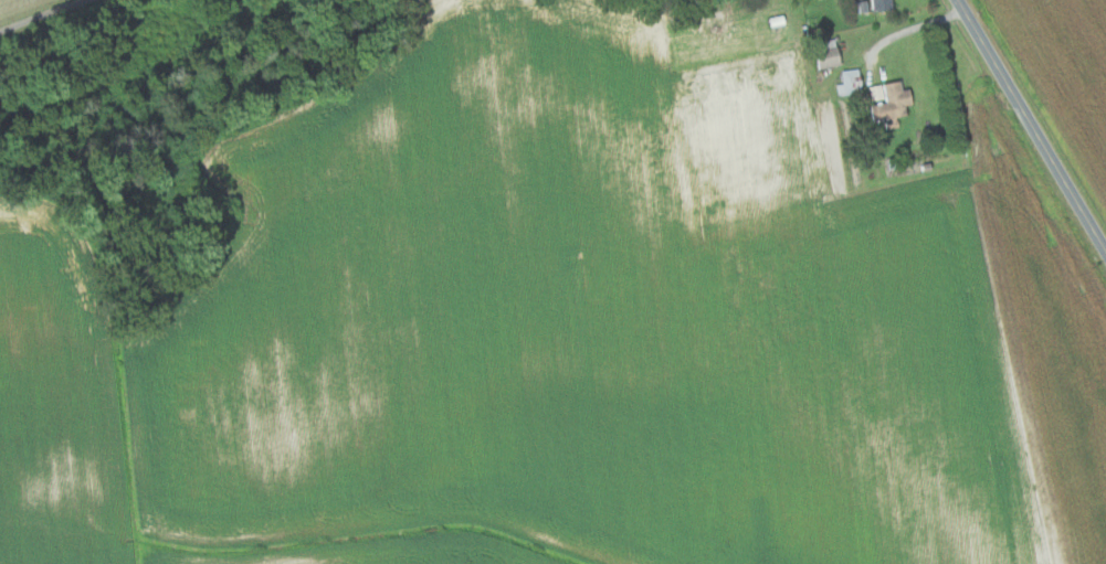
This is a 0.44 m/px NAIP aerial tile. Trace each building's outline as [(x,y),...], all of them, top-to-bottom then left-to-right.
[(875,10),(874,0),(865,0),(858,1),(860,13),(875,10)] [(894,0),(875,0),(876,10),(894,9),(894,0)] [(820,67),(844,65),(842,46),(818,48),(820,67)] [(845,82),(839,83),(840,94),(865,92),(863,67),(844,69),(845,82)] [(874,104),(877,120),(910,113),(908,105),(916,103),(913,87),(906,89),(904,79),(871,86),(874,100),(885,97),(886,102),(874,104)]
